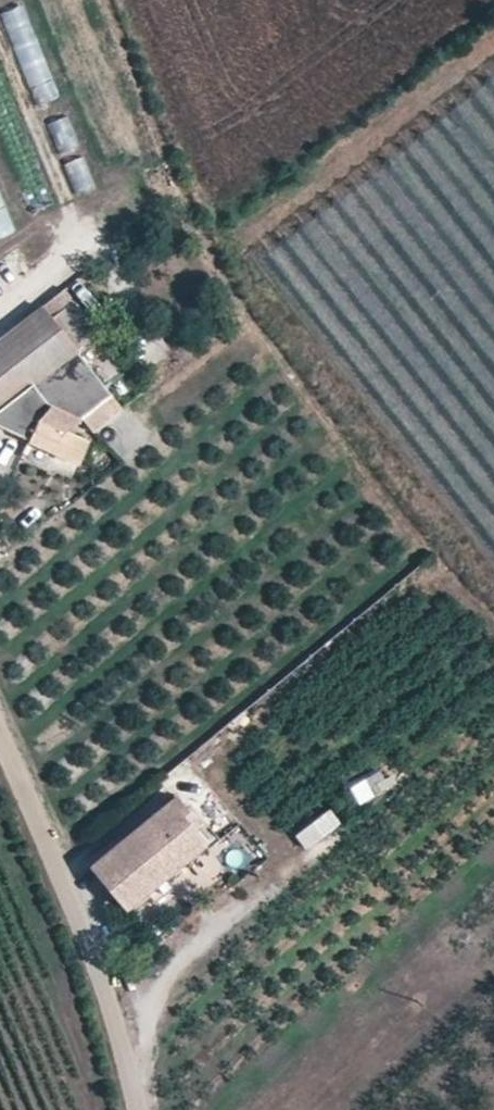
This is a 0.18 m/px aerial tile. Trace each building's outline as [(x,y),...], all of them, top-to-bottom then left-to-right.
[(0,13),(0,14),(36,106),(60,97),(24,4),(0,13)] [(67,115),(45,124),(59,157),(81,148),(67,115)] [(83,156),(62,165),(75,196),(96,187),(83,156)] [(13,233),(0,199),(0,238),(13,233)] [(76,351),(41,306),(0,338),(0,411),(76,351)] [(0,411),(0,426),(7,430),(29,440),(40,416),(66,429),(109,393),(76,351),(0,411)] [(29,440),(79,461),(89,439),(66,429),(40,416),(29,440)] [(384,769),(350,786),(360,804),(393,787),(384,769)] [(109,888),(127,910),(208,843),(196,829),(201,825),(176,794),(90,865),(109,888)] [(310,858),(345,830),(329,810),(294,837),(310,858)]
